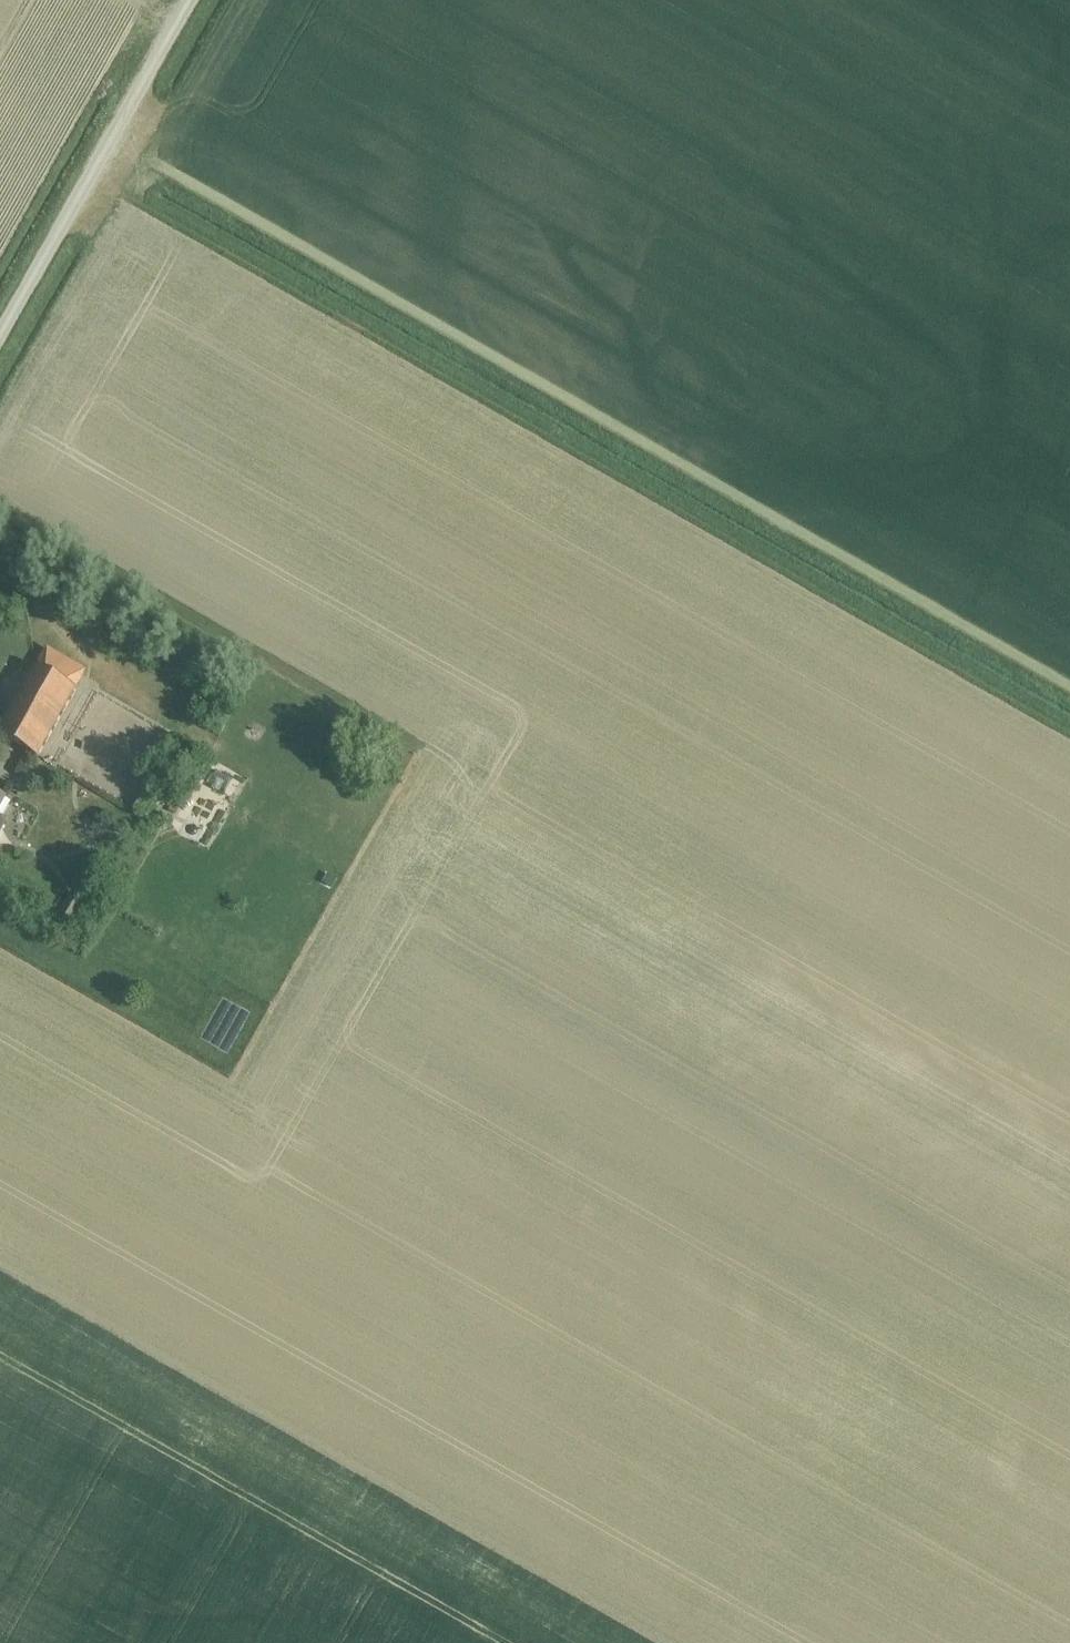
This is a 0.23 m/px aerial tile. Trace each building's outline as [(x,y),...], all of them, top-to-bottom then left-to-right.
[(38,757),(76,691),(36,667),(0,732),(0,735),(38,757)]
